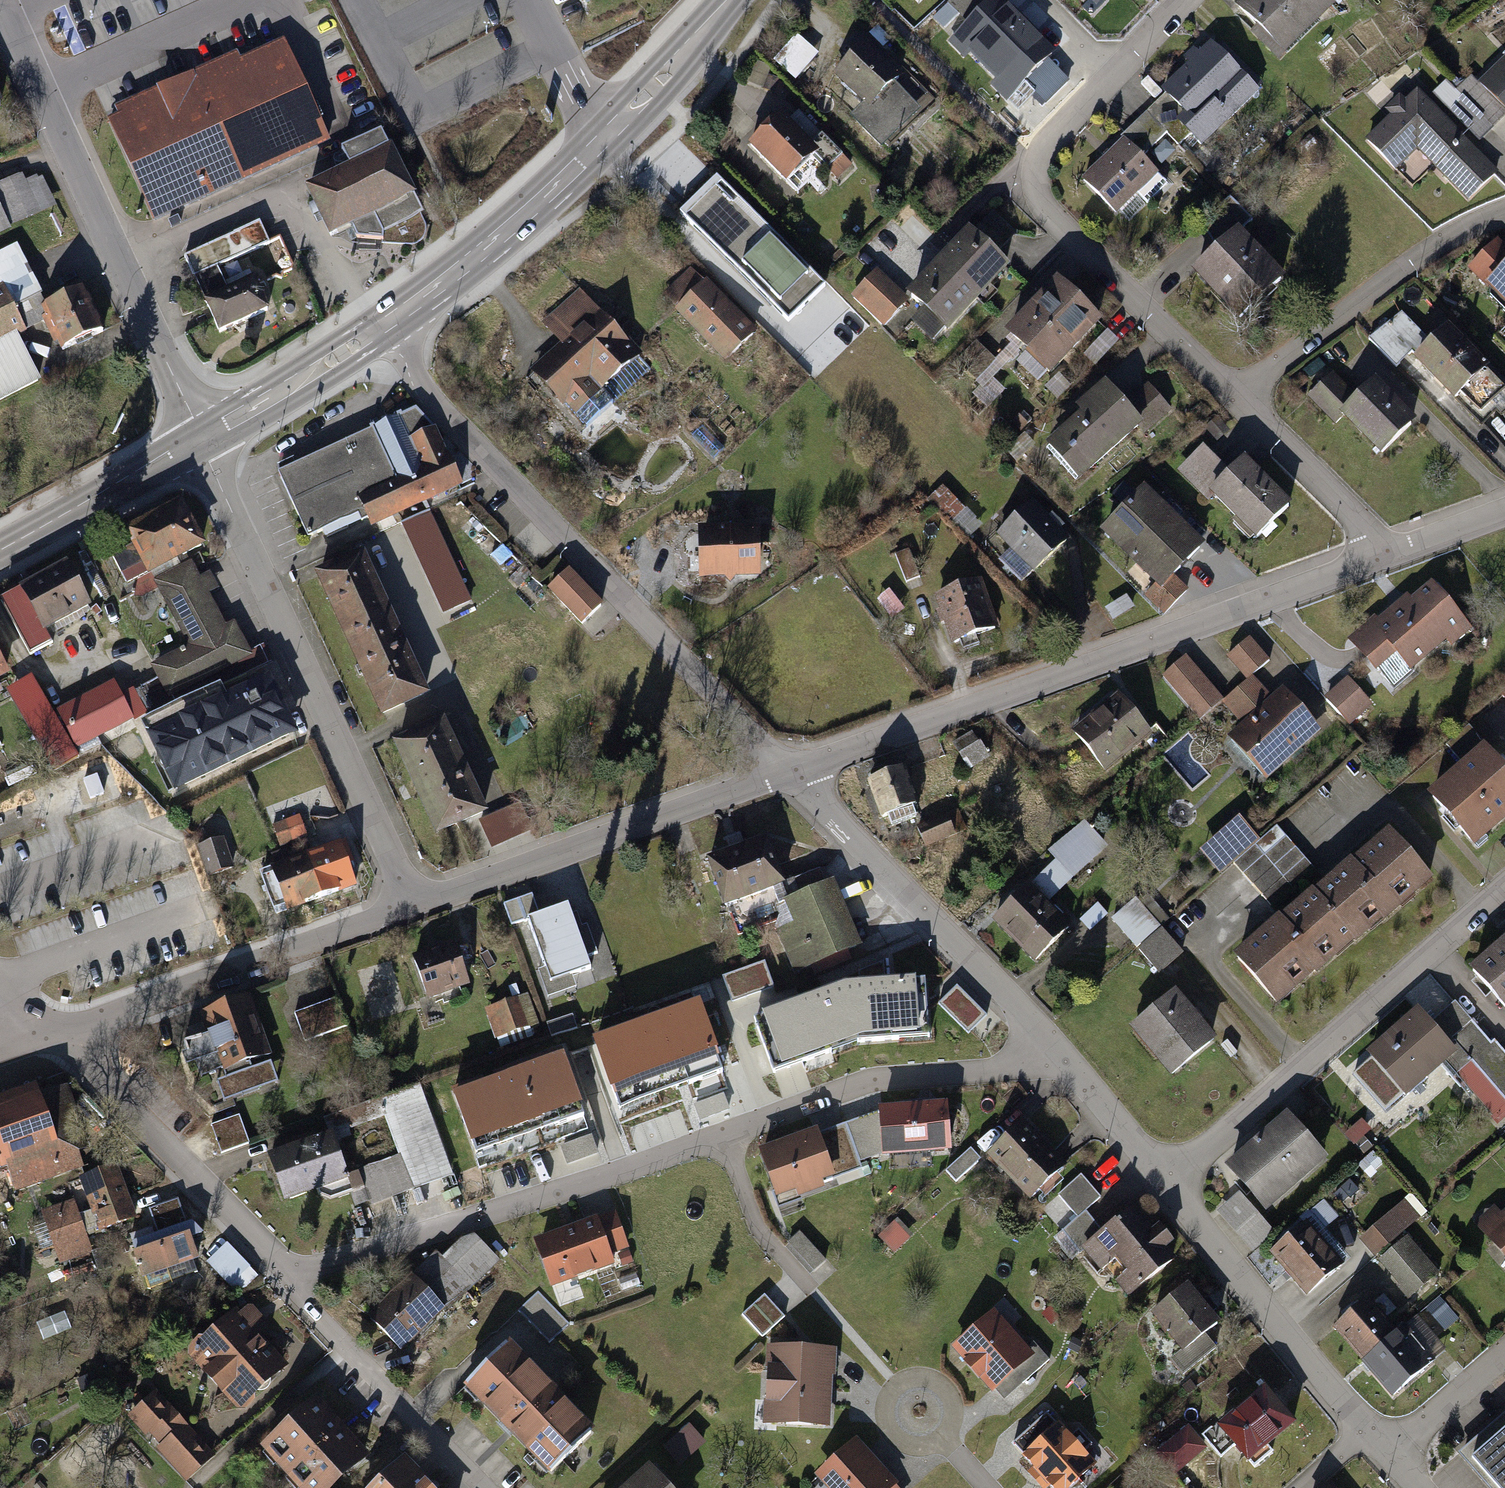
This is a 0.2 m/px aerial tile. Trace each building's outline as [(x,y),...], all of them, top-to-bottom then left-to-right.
[(990,4),(986,0),(951,0),(949,2),(970,24),(990,4)] [(1025,26),(998,0),(994,0),(990,4),(970,24),(961,33),(974,47),(970,51),(985,66),(1025,26)] [(1242,3),(1292,51),(1341,0),(1245,0),(1242,3)] [(1046,60),(1052,54),(1025,26),(985,66),(997,78),(1002,73),(1017,88),(1026,80),(1046,60)] [(798,81),(822,55),(803,38),(779,64),(798,81)] [(1208,148),(1265,92),(1216,43),(1169,90),(1193,114),(1183,123),(1191,131),(1208,148)] [(907,78),(869,44),(842,74),(873,102),(861,116),(894,146),(927,109),(901,85),(907,78)] [(110,121),(156,224),(324,150),(278,47),(110,121)] [(1066,81),(1046,60),(1026,80),(1046,100),(1066,81)] [(1482,83),(1504,106),(1504,61),(1482,83)] [(10,108),(0,87),(0,112),(10,108)] [(1147,112),(1167,131),(1179,143),(1191,131),(1183,123),(1193,114),(1169,90),(1147,112)] [(1497,174),(1419,92),(1408,103),(1404,98),(1388,113),(1392,118),(1368,141),(1396,169),(1418,148),(1468,201),(1497,174)] [(1167,131),(1147,112),(1124,135),(1143,155),(1167,131)] [(781,115),(750,145),(787,182),(817,152),(781,115)] [(1143,155),(1124,135),(1085,174),(1120,209),(1141,189),(1153,201),(1171,183),(1143,155)] [(390,151),(312,190),(335,237),(350,229),(355,239),(407,242),(425,233),(425,220),(390,151)] [(0,189),(0,241),(62,210),(47,179),(32,186),(27,175),(0,189)] [(825,285),(718,177),(682,212),(789,320),(825,285)] [(1224,242),(1239,227),(1252,214),(1232,194),(1204,221),(1224,242)] [(265,220),(183,257),(194,281),(276,245),(265,220)] [(1289,279),(1239,227),(1224,242),(1197,267),(1247,319),(1289,279)] [(1006,267),(969,233),(941,264),(978,298),(1006,267)] [(1504,302),(1504,244),(1500,239),(1471,269),(1504,302)] [(47,379),(28,341),(36,337),(29,323),(51,313),(48,307),(20,250),(0,260),(0,403),(47,379)] [(978,298),(941,264),(913,295),(950,329),(978,298)] [(730,362),(762,331),(697,265),(666,296),(730,362)] [(912,302),(881,269),(854,295),(885,328),(912,302)] [(254,276),(204,300),(220,333),(269,309),(254,276)] [(1104,318),(1063,279),(1011,333),(1052,372),(1104,318)] [(95,284),(48,307),(51,313),(70,352),(117,329),(95,284)] [(649,361),(582,290),(545,324),(564,345),(538,370),(585,420),(649,361)] [(1413,351),(1419,357),(1431,346),(1400,313),(1371,340),(1396,367),(1413,351)] [(1449,329),(1431,346),(1419,357),(1480,422),(1504,398),(1504,389),(1449,329)] [(1349,411),(1361,401),(1336,374),(1310,398),(1334,425),(1349,411)] [(1361,401),(1349,411),(1390,456),(1427,423),(1386,378),(1361,401)] [(1081,477),(1146,421),(1127,400),(1110,380),(1078,408),(1083,414),(1051,442),(1081,477)] [(1146,383),(1127,400),(1146,421),(1150,426),(1169,409),(1146,383)] [(417,408),(282,472),(314,541),(372,514),(377,524),(464,483),(437,427),(417,408)] [(1237,469),(1207,442),(1182,470),(1211,497),(1217,491),(1237,469)] [(1297,497),(1250,455),(1237,469),(1217,491),(1265,533),(1297,497)] [(1204,540),(1145,484),(1103,528),(1160,581),(1162,584),(1175,570),(1204,540)] [(226,625),(193,558),(207,552),(182,502),(135,525),(146,546),(117,560),(131,587),(137,584),(142,593),(161,584),(189,641),(155,657),(171,690),(253,650),(238,619),(226,625)] [(1075,541),(1037,502),(1003,534),(1041,573),(1075,541)] [(434,511),(405,524),(446,615),(475,602),(434,511)] [(768,528),(708,527),(707,574),(767,575),(768,528)] [(433,687),(362,544),(313,568),(385,711),(433,687)] [(64,562),(28,582),(55,631),(91,611),(64,562)] [(613,605),(576,570),(555,592),(592,627),(613,605)] [(1162,584),(1160,581),(1148,594),(1166,611),(1190,585),(1175,570),(1162,584)] [(58,636),(55,631),(28,582),(3,596),(33,650),(58,636)] [(982,582),(939,596),(955,642),(998,627),(982,582)] [(1414,591),(1355,641),(1398,692),(1453,646),(1456,649),(1478,631),(1438,584),(1420,599),(1414,591)] [(1256,639),(1231,657),(1247,680),(1272,662),(1256,639)] [(1226,698),(1192,657),(1168,677),(1202,718),(1226,698)] [(269,670),(147,731),(176,790),(299,730),(269,670)] [(80,749),(79,747),(60,713),(37,672),(12,686),(55,763),(80,749)] [(1331,731),(1290,684),(1274,698),(1256,676),(1225,702),(1246,727),(1235,737),(1273,781),(1331,731)] [(1378,704),(1353,678),(1330,699),(1355,726),(1378,704)] [(117,681),(60,713),(79,747),(136,715),(117,681)] [(1079,730),(1113,770),(1159,732),(1126,691),(1079,730)] [(486,802),(447,718),(396,742),(435,825),(486,802)] [(973,732),(955,743),(972,771),(991,760),(973,732)] [(1488,750),(1434,798),(1476,845),(1504,820),(1504,769),(1488,750)] [(903,767),(870,780),(885,819),(919,806),(903,767)] [(497,848),(515,837),(499,813),(481,824),(497,848)] [(949,815),(918,828),(926,847),(957,835),(949,815)] [(1230,858),(1251,840),(1257,835),(1240,815),(1203,847),(1220,867),(1230,858)] [(304,816),(276,826),(282,844),(311,833),(304,816)] [(1257,835),(1251,840),(1289,883),(1312,862),(1275,819),(1257,835)] [(1432,877),(1390,827),(1315,890),(1357,939),(1432,877)] [(225,836),(203,846),(218,880),(240,870),(225,836)] [(770,836),(713,858),(731,904),(788,882),(770,836)] [(345,840),(303,855),(318,897),(360,882),(345,840)] [(1268,901),(1289,883),(1251,840),(1230,858),(1268,901)] [(274,912),(318,897),(303,855),(260,870),(274,912)] [(799,921),(782,928),(799,969),(867,941),(841,879),(790,900),(799,921)] [(1077,931),(1036,883),(997,916),(1038,964),(1077,931)] [(1357,939),(1315,890),(1240,952),(1281,1002),(1357,939)] [(528,918),(539,915),(533,894),(503,902),(509,923),(528,918)] [(1136,946),(1161,924),(1136,895),(1111,917),(1136,946)] [(586,957),(597,954),(587,925),(575,929),(568,906),(539,915),(528,918),(549,982),(590,969),(586,957)] [(1161,924),(1136,946),(1156,968),(1181,947),(1161,924)] [(1474,967),(1504,1003),(1504,940),(1474,967)] [(458,941),(417,957),(431,993),(472,978),(458,941)] [(734,1001),(776,985),(768,961),(726,977),(734,1001)] [(844,977),(762,1007),(782,1061),(865,1030),(919,1026),(916,971),(844,977)] [(943,1004),(970,1033),(989,1015),(962,987),(943,1004)] [(1221,1040),(1178,990),(1135,1027),(1178,1077),(1221,1040)] [(521,995),(489,1006),(500,1038),(532,1026),(521,995)] [(339,996),(294,1011),(304,1039),(349,1024),(339,996)] [(252,997),(204,1015),(211,1033),(190,1041),(203,1075),(226,1066),(229,1075),(221,1078),(228,1098),(281,1079),(252,997)] [(701,999),(596,1035),(621,1105),(725,1068),(701,999)] [(1477,1024),(1458,1003),(1439,1020),(1458,1041),(1477,1024)] [(1457,1053),(1414,1009),(1367,1054),(1383,1071),(1370,1083),(1396,1111),(1457,1053)] [(564,1050),(451,1088),(473,1152),(586,1113),(564,1050)] [(17,1169),(23,1185),(97,1160),(69,1077),(0,1100),(0,1120),(17,1169)] [(330,1115),(337,1132),(352,1175),(363,1206),(453,1174),(421,1083),(330,1115)] [(883,1109),(885,1159),(955,1157),(953,1106),(883,1109)] [(1330,1155),(1292,1110),(1231,1162),(1269,1207),(1330,1155)] [(242,1114),(213,1126),(224,1154),(253,1143),(242,1114)] [(1068,1160),(1029,1118),(991,1152),(1030,1194),(1068,1160)] [(0,1120),(0,1175),(17,1169),(0,1120)] [(819,1131),(832,1172),(859,1163),(845,1122),(819,1131)] [(832,1172),(819,1131),(765,1149),(780,1196),(834,1178),(832,1172)] [(337,1132),(271,1156),(286,1198),(352,1175),(337,1132)] [(982,1156),(971,1144),(945,1167),(956,1179),(982,1156)] [(115,1164),(80,1177),(102,1234),(137,1221),(115,1164)] [(1078,1216),(1088,1208),(1102,1197),(1083,1173),(1059,1192),(1078,1216)] [(1242,1189),(1219,1210),(1255,1250),(1278,1229),(1242,1189)] [(1421,1217),(1404,1199),(1361,1239),(1378,1257),(1421,1217)] [(157,1226),(131,1236),(145,1275),(198,1256),(191,1235),(203,1231),(189,1215),(185,1217),(179,1200),(151,1210),(157,1226)] [(77,1202),(47,1212),(59,1246),(89,1236),(77,1202)] [(1500,1205),(1483,1220),(1504,1246),(1504,1211),(1500,1205)] [(1149,1229),(1131,1207),(1104,1228),(1088,1242),(1128,1291),(1174,1254),(1167,1245),(1177,1236),(1162,1218),(1149,1229)] [(1088,1208),(1078,1216),(1064,1227),(1081,1248),(1088,1242),(1104,1228),(1088,1208)] [(618,1210),(543,1236),(558,1282),(620,1261),(616,1249),(630,1244),(618,1210)] [(1349,1265),(1310,1220),(1274,1251),(1313,1296),(1349,1265)] [(914,1239),(898,1223),(881,1239),(896,1256),(914,1239)] [(1412,1300),(1444,1275),(1412,1234),(1380,1260),(1412,1300)] [(806,1235),(793,1245),(819,1276),(832,1265),(806,1235)] [(412,1274),(445,1308),(496,1258),(475,1236),(460,1238),(440,1257),(434,1251),(412,1274)] [(230,1243),(210,1262),(240,1293),(261,1273),(230,1243)] [(445,1308),(412,1274),(369,1316),(402,1350),(445,1308)] [(172,1276),(150,1280),(152,1292),(174,1288),(172,1276)] [(1227,1321),(1193,1282),(1157,1314),(1191,1352),(1227,1321)] [(539,1293),(523,1311),(554,1338),(571,1320),(539,1293)] [(1366,1361),(1406,1327),(1400,1320),(1394,1326),(1367,1295),(1333,1324),(1366,1361)] [(764,1334),(784,1318),(768,1299),(749,1314),(764,1334)] [(249,1300),(192,1352),(245,1411),(292,1369),(265,1339),(275,1329),(249,1300)] [(995,1308),(953,1344),(993,1389),(1035,1352),(995,1308)] [(1406,1327),(1366,1361),(1394,1394),(1434,1360),(1406,1327)] [(552,1469),(589,1430),(503,1347),(465,1386),(552,1469)] [(838,1351),(770,1350),(768,1421),(836,1422),(838,1351)] [(1305,1422),(1277,1389),(1230,1430),(1258,1462),(1305,1422)] [(161,1390),(130,1415),(185,1480),(216,1455),(161,1390)] [(324,1400),(268,1451),(302,1487),(345,1487),(377,1458),(324,1400)] [(1018,1453),(1049,1487),(1068,1487),(1099,1460),(1060,1416),(1018,1453)] [(692,1426),(666,1449),(684,1469),(710,1446),(692,1426)] [(818,1473),(830,1487),(886,1487),(897,1479),(863,1437),(818,1473)] [(1474,1464),(1496,1487),(1504,1487),(1504,1437),(1474,1464)] [(407,1463),(381,1487),(431,1487),(407,1463)] [(654,1465),(630,1487),(675,1487),(654,1465)]
